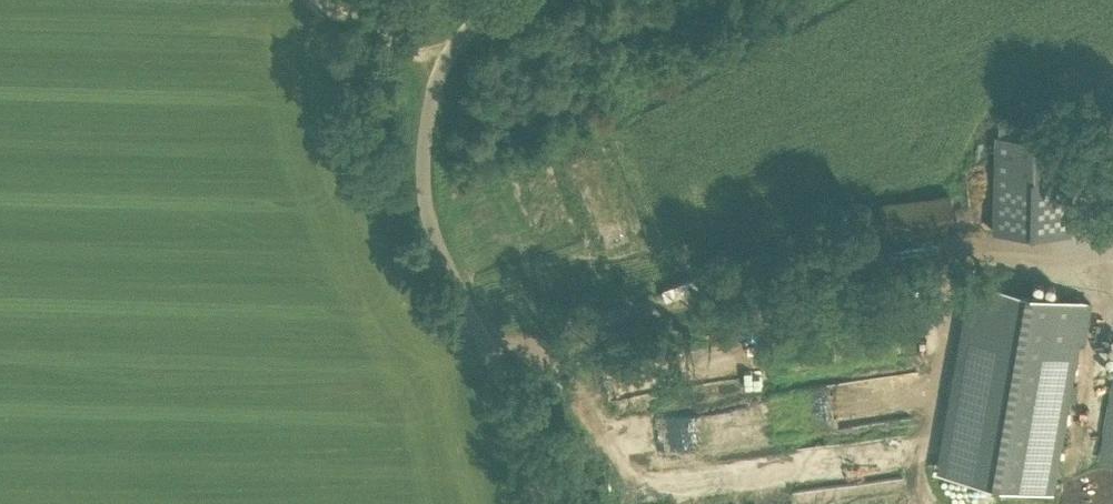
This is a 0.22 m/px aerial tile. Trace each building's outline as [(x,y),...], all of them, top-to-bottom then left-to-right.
[(1039,136),(1040,117),(999,117),(999,135),(995,135),(992,232),(1072,235),(1075,136),(1039,136)] [(970,278),(936,471),(1053,492),(1087,299),(970,278)] [(714,350),(721,377),(743,372),(736,344),(714,350)] [(1097,459),(1112,462),(1112,368),(1097,459)]
